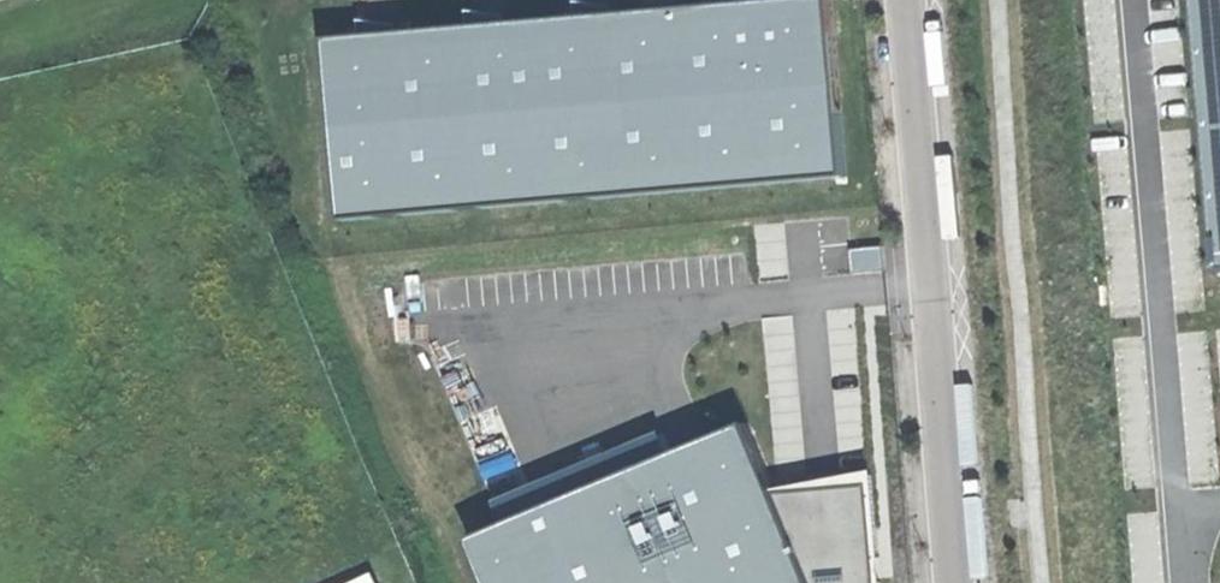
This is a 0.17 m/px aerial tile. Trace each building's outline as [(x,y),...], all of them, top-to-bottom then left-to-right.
[(361,212),(867,173),(854,0),(723,0),(347,29),(361,212)] [(470,546),(486,582),(808,582),(768,489),(744,432),(470,546)] [(861,480),(768,489),(808,582),(870,582),(861,480)]
